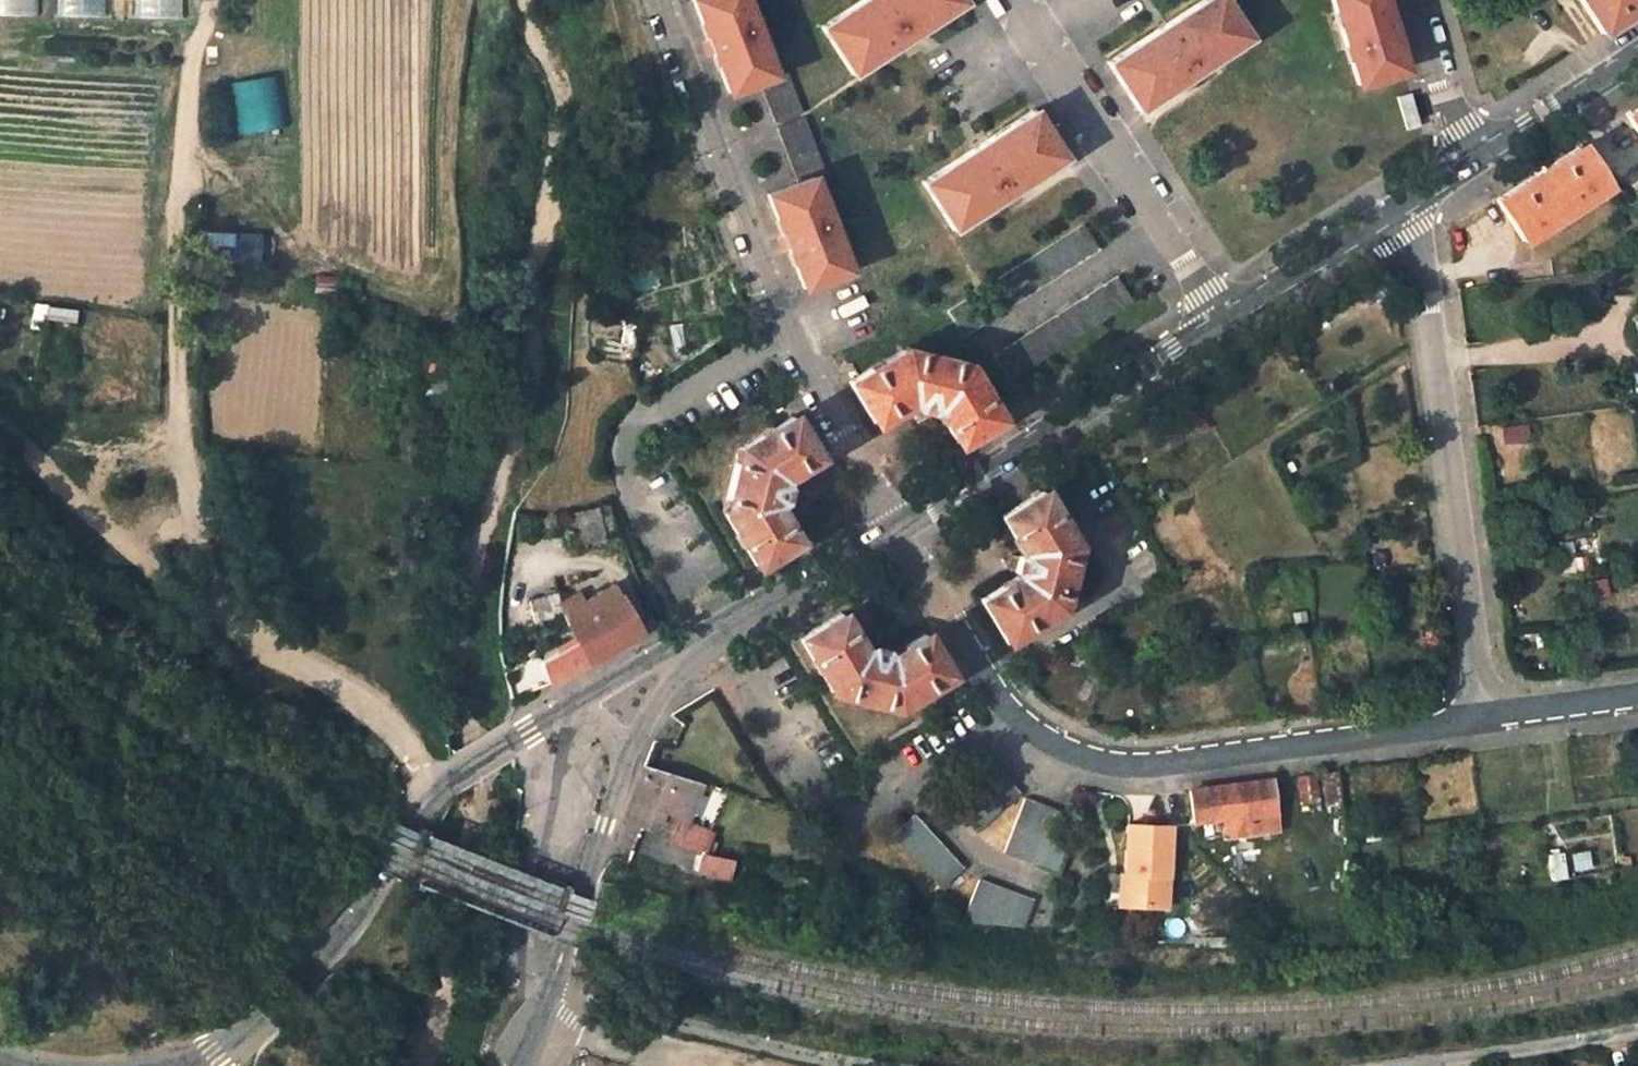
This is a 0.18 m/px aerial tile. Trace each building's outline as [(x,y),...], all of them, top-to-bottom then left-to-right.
[(39,18),(39,0),(0,0),(0,17),(39,18)] [(54,18),(119,19),(119,0),(55,0),(54,18)] [(199,0),(134,0),(134,21),(198,21),(199,0)] [(727,94),(756,82),(770,122),(798,111),(783,71),(772,75),(744,0),(692,0),(727,94)] [(851,74),(962,4),(960,0),(861,0),(819,26),(851,74)] [(1136,109),(1247,37),(1224,0),(1198,0),(1105,61),(1136,109)] [(1357,83),(1401,69),(1381,0),(1331,0),(1357,83)] [(1601,35),(1637,11),(1637,0),(1578,0),(1601,35)] [(271,77),(229,82),(235,134),(278,129),(271,77)] [(1392,95),(1401,125),(1415,122),(1404,91),(1392,95)] [(1637,134),(1637,105),(1624,113),(1637,134)] [(919,181),(951,229),(1063,157),(1032,109),(919,181)] [(772,130),(793,183),(767,194),(803,289),(846,270),(811,177),(821,173),(802,119),(772,130)] [(1494,199),(1521,241),(1607,186),(1580,144),(1494,199)] [(984,285),(1000,310),(1098,247),(1081,222),(984,285)] [(256,269),(257,233),(200,232),(200,268),(256,269)] [(1009,344),(1024,369),(1130,300),(1115,275),(1009,344)] [(947,310),(960,331),(966,335),(988,318),(972,293),(947,310)] [(22,331),(66,341),(73,312),(29,302),(22,331)] [(848,380),(873,424),(907,401),(936,409),(958,443),(996,419),(960,363),(902,347),(848,380)] [(734,449),(721,506),(755,566),(795,541),(772,503),(779,480),(815,457),(790,415),(734,449)] [(1525,425),(1499,429),(1502,445),(1527,441),(1525,425)] [(1000,516),(1020,548),(1014,575),(978,598),(1004,642),(1059,607),(1072,547),(1041,490),(1000,516)] [(552,536),(567,559),(575,546),(614,533),(603,505),(552,536)] [(1586,581),(1590,599),(1607,595),(1603,577),(1586,581)] [(574,640),(586,661),(639,631),(609,583),(581,600),(577,592),(564,601),(564,610),(560,613),(574,640)] [(513,602),(519,629),(560,619),(554,592),(513,602)] [(799,636),(834,694),(892,707),(946,674),(922,634),(885,656),(862,650),(838,612),(799,636)] [(550,682),(586,661),(574,640),(537,660),(550,682)] [(988,761),(946,798),(978,831),(1018,793),(988,761)] [(643,767),(623,816),(644,823),(651,805),(687,814),(700,783),(643,767)] [(1319,774),(1324,805),(1340,804),(1336,771),(1319,774)] [(1296,778),(1300,805),(1317,802),(1313,776),(1296,778)] [(1192,791),(1197,823),(1247,815),(1249,834),(1276,830),(1269,780),(1224,786),(1192,791)] [(1079,820),(1026,802),(1004,853),(1058,873),(1079,820)] [(943,887),(964,869),(915,817),(892,835),(943,887)] [(674,818),(666,845),(699,853),(706,833),(674,818)] [(1127,825),(1126,874),(1130,874),(1129,906),(1170,908),(1173,827),(1127,825)] [(1570,853),(1572,870),(1589,868),(1587,851),(1570,853)] [(729,883),(733,860),(698,853),(693,876),(729,883)] [(1119,905),(1129,906),(1130,874),(1126,874),(1120,873),(1119,905)] [(1033,898),(980,879),(964,919),(1021,938),(1033,898)]
